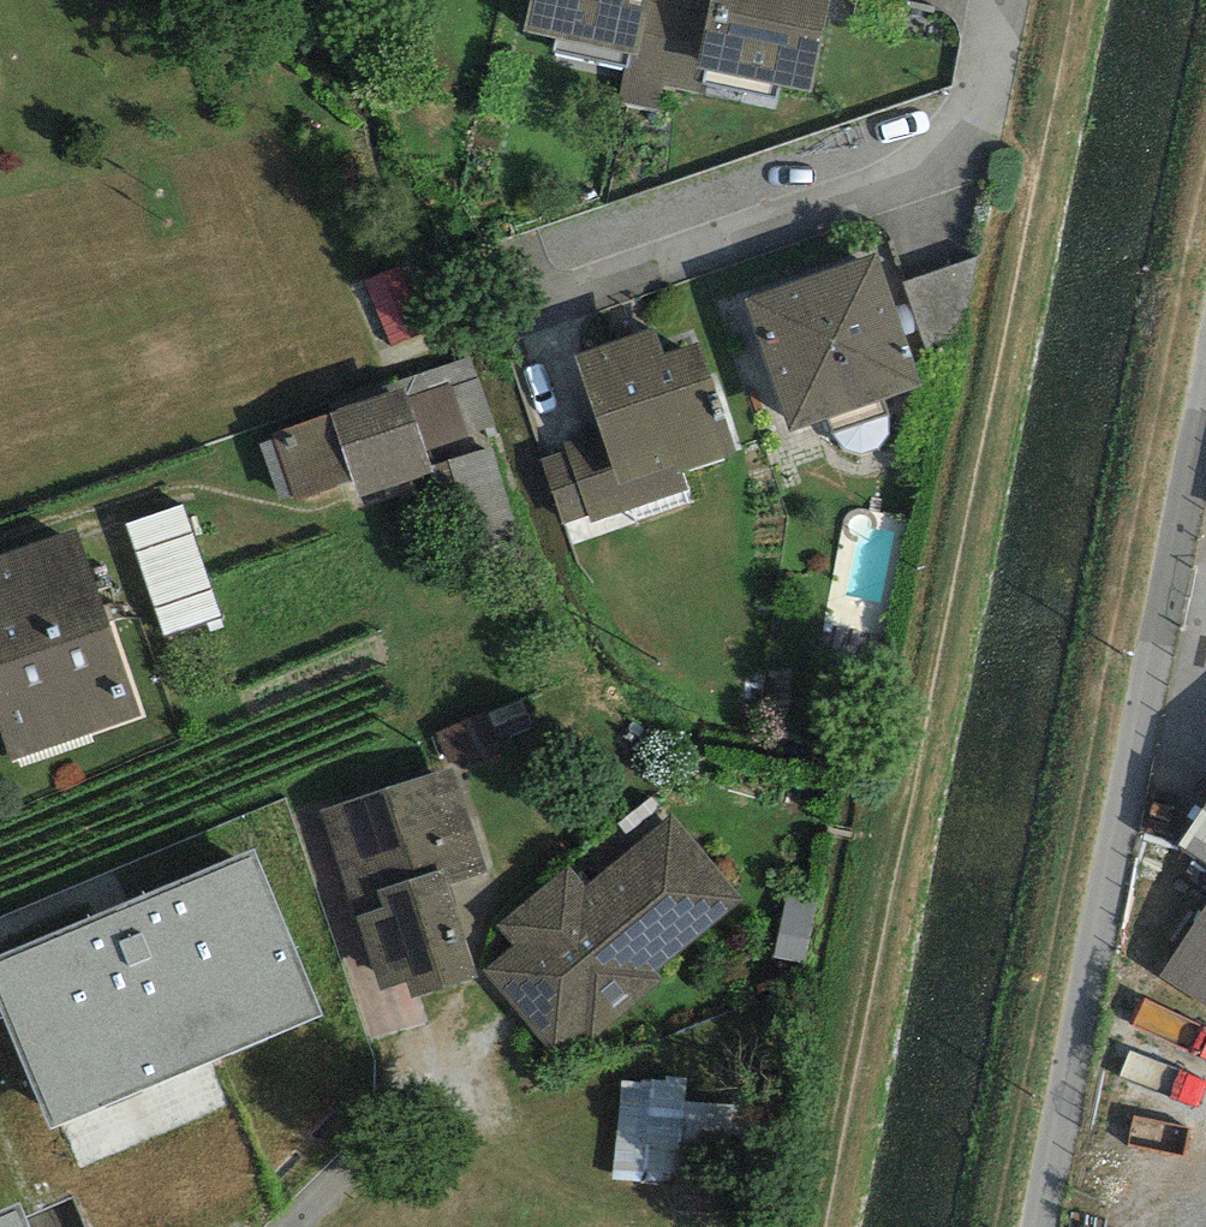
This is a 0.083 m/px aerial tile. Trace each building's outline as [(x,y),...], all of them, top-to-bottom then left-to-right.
[(524,31),(629,53),(637,55),(649,0),(530,0),(524,31)] [(637,55),(629,53),(618,101),(657,109),(662,86),(691,92),(696,68),(710,0),(649,0),(637,55)] [(696,68),(812,93),(832,0),(710,0),(696,68)] [(876,253),(745,299),(789,433),(921,385),(876,253)] [(980,258),(903,283),(930,357),(964,344),(980,258)] [(401,264),(363,280),(391,346),(429,330),(401,264)] [(655,329),(573,357),(598,432),(562,444),(565,453),(541,461),(563,525),(587,517),(590,525),(689,491),(683,471),(734,454),(696,343),(664,354),(655,329)] [(451,384),(408,397),(425,451),(467,438),(451,384)] [(404,387),(328,413),(272,434),(274,440),(259,445),(280,501),(293,496),(295,502),(354,481),(358,498),(433,473),(425,451),(408,397),(404,387)] [(491,448),(448,461),(470,535),(514,522),(491,448)] [(182,504),(125,524),(165,636),(222,616),(182,504)] [(0,557),(0,729),(11,759),(140,715),(77,531),(0,557)] [(454,766),(318,809),(354,921),(359,919),(382,990),(410,981),(415,995),(478,975),(449,884),(488,872),(454,766)] [(513,946),(482,971),(549,1052),(580,1027),(591,1040),(666,979),(658,969),(741,902),(671,817),(586,886),(569,865),(495,925),(513,946)] [(1193,860),(1205,869),(1205,841),(1193,860)] [(0,953),(0,1012),(49,1127),(322,1011),(252,846),(0,953)] [(820,902),(786,895),(773,957),(807,964),(820,902)] [(1187,996),(1205,1009),(1205,969),(1187,996)] [(686,1074),(619,1081),(610,1177),(671,1182),(676,1152),(681,1102),(686,1074)] [(739,1109),(681,1102),(676,1152),(733,1159),(739,1109)] [(0,1215),(0,1226),(26,1226),(18,1207),(0,1215)]
